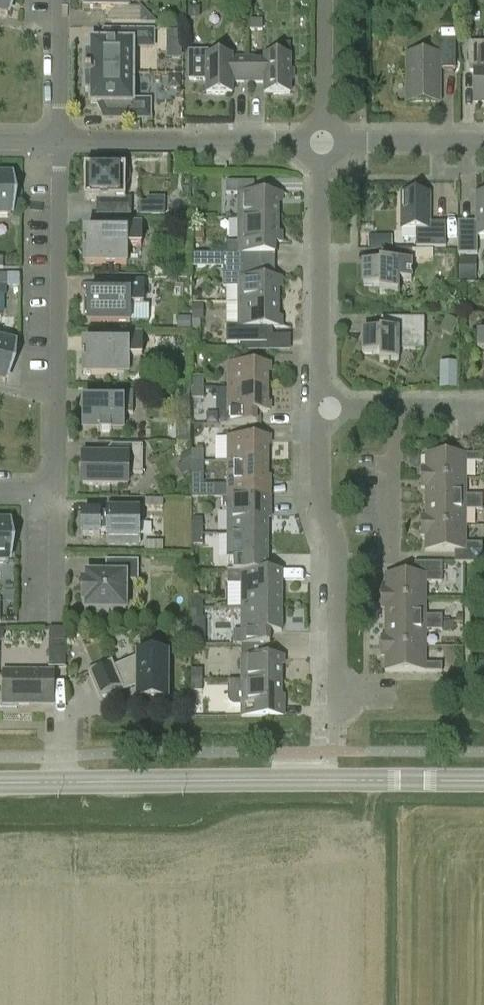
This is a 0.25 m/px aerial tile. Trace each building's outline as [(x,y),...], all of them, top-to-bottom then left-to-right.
[(8,15),(11,0),(0,0),(0,13),(8,15)] [(86,8),(112,8),(112,23),(140,23),(141,8),(129,8),(129,0),(86,0),(86,8)] [(249,20),(249,32),(262,32),(262,20),(249,20)] [(86,54),(86,74),(110,74),(133,74),(133,47),(153,47),(153,31),(104,31),(104,43),(91,43),(91,54),(86,54)] [(167,32),(167,41),(181,41),(181,32),(167,32)] [(407,57),(407,104),(440,104),(440,71),(456,71),(456,42),(439,42),(439,57),(407,57)] [(469,72),(475,72),(475,105),(483,105),(483,42),(469,42),(469,72)] [(253,61),(253,85),(264,85),(264,97),(291,97),(290,82),(294,82),(294,74),(290,74),(290,59),(290,46),(277,46),(277,59),(264,59),(264,61),(253,61)] [(207,55),(189,55),(189,82),(206,82),(207,97),(232,97),(232,85),(244,85),(253,85),(253,61),(244,61),(232,61),(232,59),(207,60),(207,55)] [(86,74),(85,93),(91,93),(91,105),(96,105),(104,105),(104,118),(150,118),(150,101),(133,101),(133,74),(110,74),(86,74)] [(85,168),(85,200),(97,200),(96,216),(131,216),(131,199),(125,199),(126,186),(129,183),(130,179),(129,173),(126,168),(122,166),(116,164),(110,166),(107,168),(85,168)] [(11,216),(11,178),(2,177),(2,173),(0,173),(0,216),(11,216)] [(254,182),(227,182),(227,194),(238,194),(238,221),(278,221),(278,196),(254,196),(254,182)] [(402,197),(402,232),(416,232),(416,250),(446,250),(446,225),(430,225),(430,197),(402,197)] [(458,257),(477,257),(478,239),(483,239),(483,197),(476,197),(476,225),(458,225),(458,252),(458,254),(458,257)] [(140,203),(140,216),(165,216),(166,203),(140,203)] [(238,243),(227,243),(227,255),(227,257),(254,257),(254,245),(278,245),(278,221),(238,221),(238,243)] [(83,248),(83,252),(84,252),(84,264),(127,265),(127,247),(141,247),(142,224),(103,224),(103,236),(84,236),(84,248),(83,248)] [(369,239),(369,250),(378,250),(378,239),(369,239)] [(433,251),(412,251),(412,259),(433,259),(433,251)] [(363,265),(363,289),(379,289),(380,297),(398,297),(398,284),(411,284),(411,252),(388,253),(388,265),(363,265)] [(227,255),(193,255),(193,268),(224,267),(224,288),(238,288),(238,305),(278,305),(278,281),(263,281),(262,257),(254,257),(227,257),(227,255)] [(475,261),(459,262),(459,281),(475,281),(475,261)] [(84,299),(84,316),(88,316),(88,323),(130,323),(130,322),(149,322),(149,306),(143,306),(143,284),(112,284),(104,284),(104,296),(88,296),(88,299),(84,299)] [(238,327),(227,327),(227,344),(240,344),(240,352),(266,351),(266,346),(267,346),(267,330),(279,330),(278,305),(238,305),(238,327)] [(177,316),(177,326),(191,326),(191,316),(177,316)] [(447,318),(443,327),(454,332),(458,323),(447,318)] [(363,333),(363,356),(380,356),(380,364),(398,364),(398,352),(425,352),(424,321),(387,320),(387,333),(363,333)] [(82,359),(82,364),(84,364),(84,376),(119,376),(127,376),(127,379),(134,379),(141,373),(141,359),(142,359),(142,335),(112,335),(102,335),(102,347),(84,347),(84,359),(82,359)] [(6,382),(14,345),(0,342),(0,381),(6,382)] [(440,360),(440,388),(457,388),(458,361),(440,360)] [(228,366),(228,391),(268,391),(268,366),(228,366)] [(192,378),(192,391),(203,391),(203,378),(192,378)] [(220,414),(220,427),(256,427),(256,415),(268,415),(268,391),(228,391),(228,414),(220,414)] [(84,404),(83,430),(100,430),(100,432),(112,432),(112,430),(123,430),(124,414),(133,414),(133,392),(109,392),(109,404),(84,404)] [(228,439),(228,464),(268,464),(268,439),(228,439)] [(83,456),(83,485),(128,486),(128,474),(143,474),(143,446),(130,446),(130,456),(83,456)] [(192,451),(192,464),(204,464),(204,451),(192,451)] [(421,471),(421,481),(466,481),(466,465),(483,465),(483,456),(426,456),(426,471),(421,471)] [(192,464),(192,501),(222,501),(228,500),(254,500),(254,489),(268,489),(268,464),(228,464),(228,487),(204,487),(204,464),(192,464)] [(421,481),(421,491),(426,491),(426,505),(482,505),(482,498),(466,498),(466,481),(421,481)] [(222,501),(222,514),(228,514),(228,537),(268,537),(268,512),(268,501),(254,501),(254,500),(228,500),(222,501)] [(421,519),(421,529),(466,529),(466,512),(482,512),(482,505),(426,505),(426,519),(421,519)] [(83,514),(83,537),(100,537),(100,534),(107,534),(107,545),(139,546),(140,506),(108,506),(108,517),(100,517),(100,514),(83,514)] [(9,563),(9,524),(0,524),(0,563),(9,563)] [(192,524),(192,534),(202,534),(202,524),(192,524)] [(421,529),(421,539),(426,539),(425,554),(454,554),(454,565),(470,565),(482,565),(482,546),(466,546),(466,529),(421,529)] [(192,534),(192,545),(202,545),(202,534),(192,534)] [(228,537),(228,573),(268,573),(268,537),(228,537)] [(146,543),(146,551),(162,551),(162,543),(146,543)] [(82,582),(82,604),(86,604),(86,611),(94,611),(94,616),(109,616),(109,611),(126,611),(126,582),(138,582),(139,561),(106,561),(106,575),(86,575),(86,582),(82,582)] [(381,592),(381,601),(415,601),(425,602),(425,585),(442,585),(442,565),(414,565),(414,577),(386,577),(385,592),(381,592)] [(228,573),(228,587),(242,587),(242,610),(282,610),(282,586),(282,573),(268,573),(228,573)] [(9,591),(10,582),(0,582),(0,591),(9,591)] [(192,597),(192,608),(202,608),(202,597),(192,597)] [(381,601),(381,611),(385,611),(385,625),(442,625),(442,618),(425,618),(425,602),(415,601),(381,601)] [(192,608),(192,619),(202,619),(202,608),(192,608)] [(233,634),(234,647),(241,647),(270,647),(270,635),(282,635),(282,610),(242,610),(242,634),(233,634)] [(381,640),(381,649),(425,650),(425,633),(442,633),(442,625),(385,625),(385,640),(381,640)] [(49,629),(49,667),(66,668),(66,629),(49,629)] [(241,683),(241,684),(281,683),(281,659),(272,659),(272,647),(270,647),(241,647),(241,683)] [(112,661),(88,671),(100,699),(124,689),(124,688),(138,682),(138,701),(168,701),(168,654),(161,654),(159,648),(146,653),(146,654),(138,654),(138,657),(115,667),(112,661)] [(381,649),(380,659),(385,659),(385,674),(417,674),(442,674),(442,666),(425,666),(425,650),(381,649)] [(191,670),(191,681),(202,681),(202,670),(191,670)] [(0,695),(0,708),(17,708),(17,705),(30,705),(30,700),(53,701),(54,672),(4,671),(4,695),(0,695)] [(191,681),(191,692),(202,692),(202,681),(191,681)] [(228,683),(228,703),(231,706),(234,708),(241,708),(241,717),(266,717),(284,717),(284,696),(281,696),(281,683),(241,684),(241,683),(228,683)]
